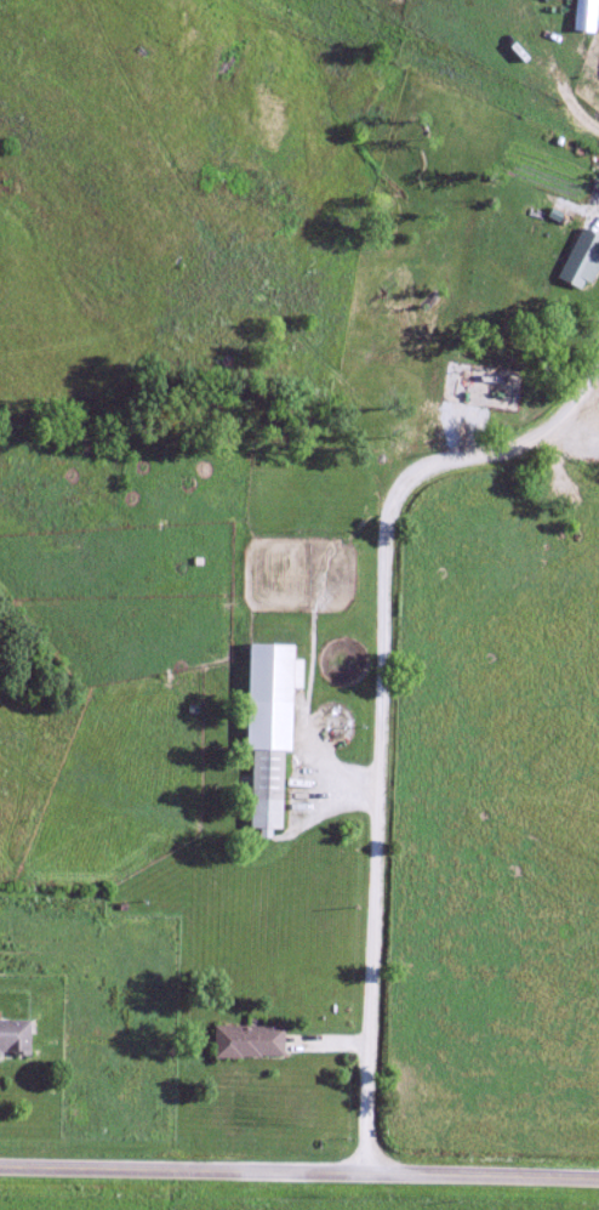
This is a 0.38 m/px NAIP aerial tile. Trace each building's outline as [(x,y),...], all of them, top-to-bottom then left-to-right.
[(570,30),(590,32),(594,0),(573,0),(570,30)] [(578,95),(573,108),(591,115),(596,102),(578,95)] [(438,402),(504,410),(509,370),(442,362),(438,402)] [(282,829),(285,687),(292,687),(293,664),(290,664),(291,645),(245,644),(242,751),(248,751),(246,829),(257,829),(257,838),(268,838),(268,829),(282,829)] [(25,1055),(25,1020),(0,1020),(0,1055),(25,1055)] [(212,1058),(281,1058),(281,1027),(212,1027),(212,1058)]
